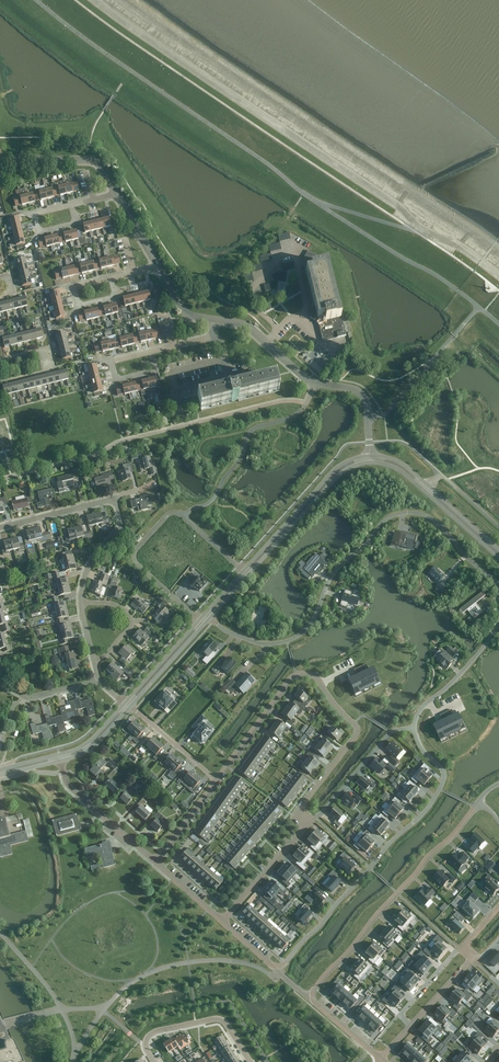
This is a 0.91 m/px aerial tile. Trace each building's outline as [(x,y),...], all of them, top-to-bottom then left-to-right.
[(65,185),(67,194),(74,192),(73,191),(80,190),(78,182),(72,184),(71,183),(67,184),(65,178),(63,179),(64,181),(65,185)] [(65,185),(64,181),(54,183),(55,188),(57,195),(60,195),(67,194),(65,185)] [(57,195),(55,188),(53,189),(52,188),(48,189),(46,183),(44,183),(46,189),(48,198),(54,197),(54,196),(57,195)] [(27,194),(26,194),(25,188),(20,189),(18,190),(20,196),(17,197),(14,198),(16,206),(22,204),(22,205),(29,203),(27,194)] [(38,200),(36,193),(33,193),(29,194),(27,188),(25,188),(26,194),(27,194),(29,203),(35,202),(35,201),(38,200)] [(46,189),(41,190),(41,188),(35,190),(36,193),(38,200),(41,199),(41,200),(48,198),(46,189)] [(17,218),(16,214),(9,216),(10,219),(11,224),(5,226),(6,228),(12,226),(21,224),(19,217),(17,218)] [(105,228),(109,227),(111,233),(113,232),(111,226),(115,225),(113,219),(110,219),(109,217),(103,219),(105,228)] [(107,234),(105,228),(103,219),(96,220),(98,229),(99,229),(103,228),(104,234),(107,234)] [(100,235),(99,229),(98,229),(96,220),(90,222),(92,231),(97,230),(98,236),(100,235)] [(94,237),(92,231),(90,222),(83,224),(84,226),(80,227),(82,234),(90,232),(92,237),(94,237)] [(13,232),(22,230),(21,224),(12,226),(13,231),(7,232),(7,234),(13,233),(13,232)] [(15,239),(24,237),(22,230),(13,232),(13,233),(14,237),(8,238),(9,241),(15,239)] [(72,240),(73,240),(77,239),(78,245),(84,244),(82,237),(79,238),(77,230),(70,231),(72,240)] [(74,246),(73,240),(72,240),(70,231),(63,233),(64,234),(61,235),(63,242),(66,241),(66,242),(70,241),(72,247),(74,246)] [(63,242),(61,235),(58,235),(58,234),(51,236),(53,245),(58,244),(58,246),(60,246),(60,244),(60,243),(63,242)] [(55,251),(53,245),(51,236),(44,238),(45,239),(38,240),(40,248),(46,246),(47,247),(51,246),(53,252),(55,251)] [(24,247),(23,244),(25,243),(24,237),(15,239),(16,243),(10,245),(10,247),(17,246),(17,249),(24,247)] [(311,269),(306,271),(315,308),(314,311),(314,310),(312,313),(316,315),(313,320),(314,320),(315,317),(317,318),(318,318),(319,319),(317,323),(318,324),(322,339),(325,341),(346,336),(341,317),(327,262),(324,263),(323,259),(308,250),(303,258),(313,264),(314,264),(315,265),(310,266),(311,269)] [(106,258),(108,267),(115,266),(114,265),(121,263),(119,256),(113,257),(112,256),(108,258),(106,252),(104,252),(105,258),(106,258)] [(106,258),(105,258),(101,259),(100,253),(98,254),(99,260),(96,261),(98,269),(101,268),(101,269),(108,267),(106,258)] [(27,265),(27,264),(26,260),(32,259),(31,256),(25,258),(24,255),(20,257),(21,259),(16,260),(18,267),(27,265)] [(98,269),(96,261),(93,262),(93,261),(88,262),(87,256),(85,257),(86,263),(89,272),(95,270),(98,269)] [(86,263),(82,264),(81,258),(78,259),(80,264),(80,265),(77,266),(79,274),(82,273),(82,274),(89,272),(86,263)] [(79,274),(77,266),(74,267),(74,266),(69,267),(68,261),(66,262),(67,268),(70,277),(76,275),(76,274),(79,274)] [(283,270),(295,268),(293,261),(282,264),(283,270)] [(29,271),(28,267),(33,265),(33,263),(27,264),(27,265),(18,267),(20,273),(29,271)] [(67,268),(63,269),(61,263),(59,263),(61,269),(61,270),(55,272),(56,279),(63,278),(70,277),(67,268)] [(30,277),(29,273),(35,271),(35,269),(29,271),(20,273),(21,280),(30,277)] [(23,286),(32,284),(31,279),(37,278),(36,276),(30,277),(21,280),(23,286)] [(56,291),(56,288),(49,290),(51,298),(45,299),(45,302),(51,300),(60,298),(59,291),(56,291)] [(149,293),(149,291),(142,293),(144,302),(145,302),(149,300),(150,306),(156,305),(153,292),(149,293)] [(146,307),(145,302),(144,302),(142,293),(136,294),(138,303),(142,302),(144,308),(146,307)] [(140,309),(138,303),(136,294),(129,296),(132,305),(136,304),(138,310),(140,309)] [(133,311),(132,305),(129,296),(123,298),(123,300),(120,301),(122,310),(126,309),(125,307),(130,305),(131,311),(133,311)] [(21,308),(22,308),(26,307),(27,313),(30,312),(26,297),(19,299),(21,308)] [(53,306),(62,304),(60,298),(51,300),(53,304),(47,306),(47,308),(53,307),(53,306)] [(23,314),(22,308),(21,308),(19,299),(13,300),(15,309),(20,308),(21,314),(23,314)] [(15,309),(13,300),(7,302),(9,311),(9,313),(14,312),(15,318),(17,317),(15,309)] [(9,313),(9,311),(7,302),(0,303),(2,313),(3,312),(7,311),(8,317),(10,317),(9,313)] [(55,313),(64,310),(62,304),(53,306),(53,307),(54,311),(48,312),(49,314),(55,313)] [(112,314),(117,313),(118,319),(124,318),(121,309),(118,310),(117,304),(110,305),(112,314)] [(114,320),(112,314),(110,305),(103,307),(103,308),(101,308),(103,317),(110,315),(112,321),(114,320)] [(100,318),(103,317),(101,308),(98,309),(98,308),(91,310),(93,319),(97,318),(99,324),(101,324),(100,318)] [(64,321),(63,318),(65,317),(64,310),(55,313),(56,317),(50,319),(50,321),(56,319),(57,323),(64,321)] [(95,325),(93,319),(91,310),(84,312),(78,314),(80,322),(86,320),(86,321),(91,320),(93,326),(95,325)] [(35,330),(37,340),(43,338),(41,329),(37,330),(35,324),(33,325),(34,331),(35,330)] [(145,332),(148,341),(154,339),(160,337),(158,329),(152,331),(152,330),(147,331),(146,325),(144,326),(145,332)] [(35,330),(34,331),(30,332),(29,326),(26,326),(28,332),(30,341),(37,340),(35,330)] [(28,332),(24,333),(22,327),(20,328),(22,334),(24,343),(30,341),(28,332)] [(145,332),(141,333),(139,327),(137,328),(139,333),(139,334),(136,335),(138,343),(141,342),(141,343),(148,341),(145,332)] [(22,334),(17,335),(16,329),(14,329),(15,335),(18,344),(24,343),(22,334)] [(15,335),(11,336),(9,330),(7,331),(9,337),(11,346),(18,344),(15,335)] [(67,338),(65,334),(71,332),(71,330),(56,334),(58,341),(67,338)] [(138,343),(136,335),(133,336),(133,335),(128,336),(127,330),(125,331),(126,337),(129,346),(135,344),(135,343),(138,343)] [(3,332),(0,333),(0,339),(2,338),(5,347),(11,346),(9,337),(5,338),(3,332)] [(126,337),(122,338),(120,332),(118,332),(120,338),(117,339),(119,347),(122,347),(129,346),(126,337)] [(119,347),(117,339),(109,341),(108,335),(105,335),(107,342),(107,341),(109,351),(116,349),(116,348),(119,347)] [(68,345),(68,344),(67,340),(73,339),(73,337),(67,338),(58,341),(59,347),(68,345)] [(102,340),(100,341),(101,343),(100,343),(101,344),(97,345),(95,338),(93,339),(96,353),(103,352),(109,351),(107,341),(107,342),(103,343),(102,340)] [(70,351),(69,347),(75,345),(74,343),(68,344),(68,345),(59,347),(61,353),(70,351)] [(63,360),(71,358),(70,353),(76,352),(76,349),(70,351),(61,353),(63,360)] [(94,366),(93,362),(87,364),(89,372),(83,374),(83,376),(89,374),(98,372),(96,365),(94,366)] [(63,381),(67,380),(68,386),(71,385),(67,370),(60,372),(63,381)] [(64,387),(63,381),(60,372),(54,374),(56,383),(61,382),(62,387),(64,387)] [(91,380),(100,378),(98,372),(89,374),(90,379),(84,380),(85,382),(91,381),(91,380)] [(58,389),(56,383),(54,374),(48,375),(50,384),(54,383),(56,389),(58,389)] [(51,390),(50,384),(48,375),(41,377),(43,386),(44,386),(48,385),(49,391),(51,390)] [(45,392),(44,386),(43,386),(41,377),(35,378),(37,387),(41,386),(43,392),(45,392)] [(280,392),(278,386),(276,377),(235,387),(234,381),(230,382),(231,385),(228,386),(228,389),(198,396),(202,411),(232,403),(239,401),(239,402),(280,392)] [(39,393),(37,387),(35,378),(28,380),(31,389),(35,388),(37,394),(39,393)] [(92,387),(101,385),(100,378),(91,380),(91,381),(92,385),(86,386),(86,389),(92,387)] [(150,388),(151,388),(155,387),(156,393),(163,392),(160,379),(156,380),(155,378),(148,379),(150,388)] [(152,394),(151,388),(150,388),(148,379),(142,381),(142,382),(139,382),(141,391),(149,389),(150,395),(152,394)] [(32,395),(31,389),(28,380),(22,382),(24,391),(25,391),(29,389),(31,395),(32,395)] [(26,397),(25,391),(24,391),(22,382),(16,383),(18,392),(22,391),(24,397),(26,397)] [(138,391),(141,391),(139,382),(136,383),(136,382),(129,384),(131,393),(136,392),(137,398),(139,397),(138,391)] [(20,398),(18,392),(16,383),(9,385),(12,394),(16,393),(17,399),(20,398)] [(133,399),(131,393),(129,384),(122,386),(123,386),(116,388),(118,396),(124,394),(125,395),(129,394),(131,400),(133,399)] [(13,400),(12,394),(9,385),(3,386),(5,395),(10,394),(11,400),(13,400)] [(101,395),(101,392),(103,391),(101,385),(92,387),(93,391),(87,393),(88,395),(94,393),(95,397),(101,395)] [(153,474),(157,473),(155,463),(152,464),(150,456),(143,458),(143,461),(139,462),(141,469),(145,468),(145,469),(151,468),(153,474)] [(121,475),(123,481),(132,479),(131,473),(135,472),(132,462),(123,465),(124,470),(118,471),(119,476),(121,475)] [(59,492),(64,491),(64,487),(75,484),(74,480),(79,479),(76,469),(71,470),(72,474),(57,478),(59,483),(57,484),(59,492)] [(93,486),(96,486),(96,487),(110,483),(109,480),(114,479),(112,473),(102,475),(103,477),(94,479),(95,480),(92,481),(91,482),(92,485),(93,486)] [(50,505),(48,499),(48,497),(51,496),(52,498),(55,498),(53,488),(38,492),(40,502),(37,503),(38,508),(50,505)] [(12,502),(14,510),(29,507),(28,504),(32,503),(30,494),(24,496),(25,499),(12,502)] [(142,498),(130,501),(132,508),(137,507),(138,511),(148,509),(147,506),(152,505),(149,494),(142,496),(142,498)] [(102,519),(101,512),(93,514),(96,525),(101,523),(102,526),(108,525),(107,524),(111,523),(110,518),(106,519),(106,518),(102,519)] [(91,526),(96,525),(93,514),(86,516),(90,529),(92,528),(91,526)] [(88,538),(87,532),(83,533),(81,526),(74,527),(77,538),(82,537),(82,540),(88,538)] [(33,529),(36,540),(41,539),(42,541),(47,540),(47,539),(46,535),(46,534),(46,533),(42,534),(40,527),(33,529)] [(72,540),(77,538),(74,527),(67,529),(69,537),(65,537),(67,544),(73,542),(72,540)] [(31,541),(36,540),(33,529),(26,531),(28,538),(24,539),(26,545),(32,543),(31,541)] [(394,532),(391,546),(392,543),(395,544),(395,545),(396,545),(399,545),(399,544),(407,546),(406,548),(413,550),(417,536),(404,532),(403,535),(400,534),(394,532)] [(11,539),(13,550),(18,549),(19,551),(25,550),(23,543),(20,544),(18,537),(11,539)] [(9,551),(13,550),(11,539),(4,541),(5,548),(2,549),(3,555),(9,554),(9,551)] [(64,564),(75,562),(73,555),(66,557),(65,553),(59,554),(60,560),(63,560),(64,564)] [(307,565),(303,570),(312,577),(321,567),(322,568),(326,563),(320,559),(321,558),(317,554),(314,557),(313,557),(306,565),(307,565)] [(63,572),(77,569),(75,562),(64,564),(61,565),(63,572)] [(430,572),(428,574),(431,576),(439,583),(445,576),(435,566),(430,572)] [(103,585),(106,586),(109,576),(102,574),(100,582),(95,580),(91,592),(94,593),(100,595),(103,585)] [(192,574),(188,579),(193,582),(190,585),(195,589),(195,588),(199,591),(203,587),(204,587),(204,586),(205,586),(207,585),(206,584),(207,583),(202,579),(201,578),(200,580),(192,574)] [(59,589),(70,586),(68,579),(61,581),(60,577),(53,578),(55,584),(57,584),(59,589)] [(119,599),(122,589),(116,587),(117,584),(118,581),(112,579),(111,582),(109,588),(113,590),(111,597),(119,599)] [(445,582),(438,589),(442,592),(448,585),(445,582)] [(58,596),(71,593),(70,586),(59,589),(60,593),(57,594),(58,596)] [(345,590),(340,606),(347,608),(348,603),(354,605),(356,598),(351,596),(352,592),(345,590)] [(476,597),(464,607),(466,610),(468,609),(468,610),(475,618),(474,619),(475,619),(483,612),(482,612),(477,605),(476,606),(475,604),(479,600),(476,597)] [(140,600),(137,598),(131,605),(137,610),(138,609),(144,613),(150,606),(141,599),(140,600)] [(56,612),(67,609),(65,602),(58,604),(57,600),(51,602),(52,607),(55,607),(56,612)] [(166,604),(160,600),(156,605),(160,609),(156,614),(155,613),(152,617),(158,623),(164,617),(167,620),(171,615),(168,612),(169,611),(164,607),(166,604)] [(56,623),(63,622),(62,618),(69,616),(67,609),(56,612),(58,618),(55,618),(56,623)] [(10,627),(8,621),(5,621),(4,617),(0,618),(0,625),(2,625),(3,628),(10,627)] [(62,633),(72,630),(71,623),(63,625),(63,622),(56,623),(58,629),(60,628),(62,633)] [(152,631),(147,627),(145,630),(145,631),(144,633),(140,629),(133,637),(142,645),(149,638),(147,636),(149,634),(152,631)] [(62,644),(68,643),(67,639),(74,637),(72,630),(62,633),(63,638),(60,638),(62,644)] [(0,641),(0,649),(4,648),(5,652),(11,650),(10,644),(7,645),(6,640),(0,641)] [(210,640),(201,651),(207,656),(203,661),(207,664),(214,656),(211,654),(217,647),(210,640)] [(136,653),(128,645),(125,648),(124,647),(119,653),(127,660),(132,654),(133,655),(136,653)] [(69,653),(68,647),(58,649),(60,657),(65,655),(69,671),(78,669),(76,661),(81,660),(78,651),(69,653)] [(454,656),(457,653),(451,647),(448,650),(454,656)] [(453,660),(446,653),(438,661),(441,663),(440,664),(443,667),(444,667),(447,669),(450,666),(449,664),(453,660)] [(236,664),(229,657),(222,664),(219,662),(212,670),(217,674),(222,669),(227,674),(236,664)] [(111,675),(117,680),(124,673),(113,663),(107,670),(112,674),(111,675)] [(360,675),(349,681),(356,695),(380,683),(373,668),(370,670),(367,664),(357,669),(360,675)] [(131,677),(134,673),(126,666),(123,670),(131,677)] [(190,679),(183,673),(180,675),(187,681),(190,679)] [(243,693),(254,680),(246,673),(237,684),(234,681),(226,691),(229,694),(230,692),(232,694),(237,688),(243,693)] [(210,689),(203,683),(200,686),(207,692),(210,689)] [(299,705),(305,709),(308,703),(305,701),(308,697),(303,694),(305,691),(301,689),(300,691),(299,691),(295,697),(301,702),(299,705)] [(155,702),(165,711),(167,708),(171,711),(177,704),(173,701),(175,699),(165,690),(155,702)] [(78,710),(87,708),(89,716),(96,715),(92,699),(81,702),(80,698),(75,700),(77,707),(78,710)] [(72,709),(66,710),(65,707),(60,708),(62,715),(63,718),(64,722),(73,720),(74,725),(81,723),(78,710),(77,707),(75,700),(70,701),(72,709)] [(214,705),(220,711),(222,709),(216,703),(214,705)] [(305,709),(299,705),(297,708),(290,703),(286,709),(295,715),(298,712),(301,714),(305,709)] [(293,719),(295,715),(286,709),(282,714),(288,719),(286,722),(292,726),(296,721),(293,719)] [(446,721),(435,726),(442,740),(466,728),(459,714),(456,715),(453,709),(443,714),(446,721)] [(179,710),(173,717),(176,720),(176,721),(179,724),(179,723),(182,726),(186,723),(189,726),(194,720),(187,714),(185,716),(179,710)] [(62,715),(51,718),(50,715),(45,716),(47,724),(48,727),(48,726),(57,724),(59,733),(66,731),(64,722),(63,718),(62,715)] [(207,721),(203,717),(193,727),(198,731),(194,735),(197,738),(197,739),(198,739),(197,740),(200,743),(201,742),(202,743),(208,736),(209,736),(212,733),(211,733),(212,732),(204,725),(207,721)] [(288,732),(290,729),(278,720),(273,726),(282,733),(285,729),(288,732)] [(133,734),(139,726),(134,721),(129,727),(126,725),(122,730),(127,734),(130,731),(133,734)] [(47,724),(37,727),(36,723),(31,724),(33,735),(42,732),(45,741),(52,739),(48,726),(48,727),(47,724)] [(137,744),(142,739),(139,736),(144,731),(139,726),(133,734),(135,736),(132,739),(137,744)] [(278,739),(282,733),(273,726),(269,732),(278,739)] [(311,726),(305,734),(309,737),(315,729),(311,726)] [(342,731),(338,728),(336,731),(332,727),(329,731),(326,728),(322,734),(328,738),(330,735),(336,740),(341,734),(340,734),(342,731)] [(275,752),(271,748),(275,743),(264,736),(259,743),(270,750),(274,754),(275,752)] [(328,751),(332,746),(320,737),(318,739),(321,741),(319,745),(328,751)] [(145,742),(141,747),(146,751),(148,748),(151,750),(158,743),(153,738),(148,744),(145,742)] [(121,745),(114,739),(111,742),(118,748),(121,745)] [(385,749),(396,758),(402,751),(391,742),(385,749)] [(156,760),(161,755),(158,753),(163,747),(158,743),(151,750),(156,755),(153,758),(156,760)] [(266,755),(270,750),(259,743),(254,750),(265,757),(269,761),(270,759),(266,755)] [(323,757),(328,751),(319,745),(314,750),(323,757)] [(261,762),(265,757),(254,750),(249,757),(259,764),(264,768),(265,766),(261,762)] [(314,769),(319,763),(312,758),(315,755),(309,751),(305,756),(308,759),(305,762),(314,769)] [(170,767),(177,759),(172,755),(167,761),(164,758),(160,764),(162,766),(165,763),(170,767)] [(399,761),(392,755),(388,760),(395,765),(399,761)] [(256,769),(259,764),(249,757),(244,764),(254,771),(259,775),(260,773),(256,769)] [(90,771),(97,777),(101,773),(103,775),(104,773),(101,770),(107,763),(112,768),(115,764),(110,759),(107,763),(101,758),(90,771)] [(371,766),(380,774),(386,766),(377,758),(371,766)] [(175,777),(179,772),(177,770),(182,764),(177,759),(170,767),(173,770),(170,773),(175,777)] [(310,774),(314,769),(305,762),(303,765),(300,763),(296,768),(302,772),(304,770),(310,774)] [(386,767),(393,773),(396,768),(390,763),(386,767)] [(251,776),(254,771),(244,764),(239,771),(249,779),(249,778),(254,782),(255,780),(251,776)] [(418,772),(428,781),(432,775),(427,771),(429,768),(424,764),(418,772)] [(109,776),(112,778),(117,772),(115,769),(109,776)] [(189,784),(196,776),(191,772),(185,777),(183,775),(178,780),(181,782),(181,783),(184,779),(189,784)] [(419,781),(424,785),(428,781),(418,772),(411,779),(416,783),(419,781)] [(288,776),(292,779),(302,787),(307,781),(297,773),(293,777),(289,774),(288,776)] [(194,794),(198,789),(196,787),(201,781),(196,776),(189,784),(194,788),(191,792),(194,794)] [(246,792),(242,789),(246,784),(235,776),(230,783),(240,791),(245,794),(246,792)] [(371,780),(368,783),(361,777),(356,783),(366,791),(371,785),(374,787),(376,785),(371,780)] [(106,785),(116,794),(120,788),(110,779),(106,785)] [(297,794),(302,787),(292,779),(288,784),(284,781),(283,783),(287,786),(297,794)] [(406,790),(414,797),(418,792),(413,788),(415,785),(410,781),(403,788),(406,791),(406,790)] [(128,805),(133,799),(127,794),(131,790),(134,786),(130,782),(121,792),(124,795),(121,798),(128,805)] [(237,796),(240,791),(230,783),(225,790),(235,798),(240,801),(241,799),(237,796)] [(292,800),(297,794),(287,786),(283,791),(279,787),(278,789),(282,793),(292,800)] [(232,803),(235,798),(225,790),(220,797),(230,805),(235,808),(236,806),(232,803)] [(409,802),(414,797),(406,790),(406,791),(401,795),(399,793),(397,796),(402,800),(404,798),(409,802)] [(287,807),(292,800),(282,793),(278,797),(274,794),(272,796),(277,799),(287,807)] [(348,793),(342,799),(345,802),(344,803),(347,806),(348,804),(351,807),(354,809),(357,805),(362,800),(357,796),(355,799),(348,793)] [(227,810),(230,805),(220,797),(215,804),(225,812),(230,815),(231,813),(227,810)] [(399,814),(403,809),(398,805),(400,802),(395,797),(389,805),(399,814)] [(141,806),(136,812),(145,820),(151,814),(150,814),(153,811),(147,805),(145,809),(143,807),(147,802),(143,798),(138,804),(141,806)] [(268,809),(278,818),(283,811),(273,803),(269,807),(265,804),(264,806),(268,809)] [(222,817),(225,812),(215,804),(210,811),(220,819),(225,822),(226,820),(222,817)] [(389,805),(382,812),(387,817),(390,814),(395,819),(399,814),(389,805)] [(334,823),(339,827),(341,824),(338,822),(344,815),(335,807),(329,814),(336,820),(334,823)] [(272,824),(278,818),(268,809),(264,814),(260,810),(258,812),(262,816),(272,824)] [(217,824),(220,819),(210,811),(205,818),(215,826),(220,829),(221,827),(217,824)] [(151,826),(158,832),(164,826),(159,821),(163,816),(158,812),(154,817),(157,819),(151,826)] [(81,830),(79,823),(77,814),(52,820),(56,837),(81,830)] [(381,814),(374,822),(385,831),(389,826),(384,821),(386,819),(381,814)] [(267,830),(272,824),(262,816),(259,820),(255,816),(253,818),(257,822),(267,830)] [(29,841),(26,831),(10,835),(6,818),(0,820),(0,857),(0,858),(13,855),(11,846),(29,841)] [(212,831),(215,826),(205,818),(200,825),(210,833),(215,836),(216,834),(212,831)] [(262,837),(267,830),(257,822),(253,826),(249,823),(248,825),(252,828),(262,837)] [(385,831),(374,822),(368,829),(373,834),(375,831),(381,836),(385,831)] [(206,838),(210,833),(200,825),(195,832),(205,840),(209,843),(211,841),(206,838)] [(256,843),(262,837),(252,828),(248,833),(244,829),(242,831),(246,834),(256,843)] [(316,830),(312,835),(322,844),(329,837),(324,832),(322,835),(316,830)] [(366,831),(364,833),(360,838),(370,847),(375,842),(369,838),(372,835),(366,831)] [(473,842),(468,847),(473,853),(479,847),(479,848),(485,841),(477,833),(470,840),(473,842)] [(251,849),(256,843),(246,834),(243,839),(238,835),(237,837),(241,841),(251,849)] [(312,835),(308,840),(313,844),(311,847),(316,852),(322,844),(312,835)] [(360,838),(353,846),(359,850),(361,848),(366,852),(370,847),(360,838)] [(245,856),(251,849),(241,841),(237,845),(233,842),(231,843),(236,847),(245,856)] [(92,871),(115,865),(111,850),(108,850),(106,843),(85,849),(87,858),(99,855),(102,864),(91,867),(92,871)] [(240,862),(245,856),(236,847),(232,851),(228,848),(226,850),(230,853),(240,862)] [(307,851),(302,847),(297,851),(308,861),(314,853),(309,849),(307,851)] [(185,862),(191,854),(187,850),(180,858),(185,862)] [(297,851),(293,856),(298,861),(296,864),(304,871),(307,868),(304,865),(308,861),(297,851)] [(456,855),(450,861),(459,870),(465,863),(464,863),(469,858),(463,852),(459,857),(456,855)] [(235,868),(240,862),(230,853),(226,858),(222,854),(221,856),(225,860),(235,868)] [(348,874),(351,871),(352,872),(354,869),(354,868),(354,867),(347,860),(349,857),(344,853),(338,859),(342,862),(339,865),(348,874)] [(189,866),(196,858),(191,854),(185,862),(189,866)] [(194,870),(200,862),(196,858),(189,866),(194,870)] [(491,860),(485,867),(490,871),(496,865),(491,860)] [(198,874),(205,866),(200,862),(194,870),(198,874)] [(288,863),(283,868),(293,877),(298,872),(300,874),(302,872),(296,867),(294,869),(288,863)] [(202,878),(209,870),(205,866),(198,874),(202,878)] [(283,868),(279,873),(285,879),(283,881),(289,886),(291,884),(289,882),(293,877),(283,868)] [(207,882),(214,874),(209,870),(202,878),(207,882)] [(329,877),(323,884),(325,886),(325,887),(332,892),(340,882),(335,878),(338,875),(333,870),(328,876),(329,877)] [(434,878),(443,887),(450,880),(453,883),(456,879),(450,873),(447,877),(441,870),(434,878)] [(211,885),(218,878),(214,874),(207,882),(211,885)] [(483,886),(494,895),(498,889),(498,888),(493,883),(495,880),(489,874),(486,878),(488,880),(483,886)] [(216,890),(223,882),(218,878),(211,885),(216,890)] [(267,886),(277,895),(279,892),(282,895),(284,892),(286,894),(288,891),(280,884),(278,886),(272,881),(267,886)] [(277,895),(267,886),(263,891),(269,896),(266,899),(274,907),(277,903),(276,902),(278,899),(275,897),(277,895)] [(322,892),(317,887),(315,890),(317,892),(314,895),(311,892),(305,899),(311,904),(314,900),(320,906),(325,899),(321,895),(320,894),(322,892)] [(422,890),(416,897),(424,906),(425,905),(428,908),(433,903),(430,900),(431,899),(430,898),(434,893),(429,888),(425,893),(422,890)] [(470,897),(461,907),(467,912),(466,912),(470,915),(474,918),(480,911),(473,905),(476,901),(470,897)] [(304,923),(312,914),(308,911),(310,909),(305,904),(301,909),(303,911),(297,918),(304,923)] [(252,908),(249,906),(243,913),(247,917),(254,910),(256,908),(254,906),(252,908)] [(252,921),(258,914),(254,910),(247,917),(252,921)] [(409,924),(416,917),(411,912),(409,915),(403,910),(399,915),(409,924)] [(256,925),(263,918),(258,914),(252,921),(256,925)] [(461,914),(457,918),(462,923),(465,919),(461,914)] [(256,925),(260,929),(267,922),(270,919),(265,915),(263,918),(256,925)] [(403,932),(409,924),(399,915),(395,920),(400,925),(398,927),(403,932)] [(456,920),(451,926),(460,934),(465,928),(456,920)] [(265,933),(272,926),(267,922),(260,929),(265,933)] [(269,937),(276,930),(272,926),(265,933),(269,937)] [(395,941),(401,933),(396,929),(394,931),(389,927),(385,932),(395,941)] [(274,941),(280,933),(276,930),(269,937),(274,941)] [(388,948),(395,941),(385,932),(380,936),(385,941),(383,944),(388,948)] [(278,945),(285,937),(280,933),(274,941),(278,945)] [(433,941),(431,943),(442,954),(447,949),(442,944),(444,941),(437,935),(433,941)] [(278,945),(283,949),(289,942),(289,941),(291,939),(287,936),(285,938),(285,937),(278,945)] [(380,957),(387,950),(382,945),(379,948),(374,943),(370,948),(380,957)] [(428,946),(423,951),(430,957),(433,954),(438,959),(442,954),(431,943),(428,946)] [(374,964),(380,957),(370,948),(366,953),(371,957),(369,960),(374,964)] [(487,961),(494,967),(498,962),(498,954),(495,950),(492,954),(493,955),(487,961)] [(421,951),(417,956),(420,958),(417,961),(428,970),(432,965),(424,958),(427,956),(421,951)] [(366,973),(372,966),(367,961),(365,964),(360,959),(355,964),(366,973)] [(412,961),(408,966),(413,970),(415,968),(423,975),(428,970),(417,961),(415,963),(412,961)] [(359,981),(366,973),(355,964),(351,969),(356,974),(354,976),(359,981)] [(409,968),(405,973),(407,975),(405,978),(414,986),(418,981),(412,975),(414,973),(409,968)] [(473,972),(468,978),(477,985),(479,987),(483,982),(473,972)] [(400,978),(396,983),(400,988),(403,985),(409,991),(414,986),(405,978),(402,981),(400,978)] [(468,978),(464,983),(473,991),(477,985),(468,978)] [(338,984),(331,992),(336,997),(343,988),(338,984)] [(396,985),(391,990),(393,992),(391,995),(400,1002),(404,997),(399,993),(401,990),(396,985)] [(494,985),(486,993),(490,996),(497,988),(494,985)] [(343,988),(336,997),(340,1001),(348,993),(343,988)] [(458,988),(454,994),(462,1001),(465,1004),(468,1001),(472,996),(466,990),(463,993),(458,988)] [(348,993),(340,1001),(345,1005),(352,997),(348,993)] [(454,994),(449,999),(455,1004),(453,1007),(458,1011),(462,1006),(460,1004),(462,1001),(454,994)] [(386,995),(382,1000),(387,1005),(389,1003),(395,1007),(400,1002),(391,995),(389,998),(386,995)] [(352,997),(345,1005),(350,1009),(357,1001),(352,997)] [(364,1007),(357,1015),(361,1019),(369,1011),(368,1011),(371,1008),(367,1004),(364,1007)] [(443,1005),(438,1010),(447,1018),(448,1019),(451,1016),(453,1018),(458,1013),(452,1009),(450,1011),(443,1005)] [(369,1011),(361,1019),(366,1024),(373,1015),(376,1012),(372,1008),(369,1011)] [(438,1010),(434,1015),(445,1025),(447,1022),(445,1020),(447,1018),(438,1010)] [(373,1015),(366,1024),(371,1028),(378,1020),(373,1015)] [(378,1020),(371,1028),(375,1032),(383,1024),(378,1020)] [(428,1021),(424,1026),(433,1034),(435,1036),(439,1031),(441,1033),(444,1030),(438,1026),(436,1028),(428,1021)] [(490,1025),(498,1033),(498,1032),(498,1025),(494,1021),(490,1025)] [(490,1025),(485,1030),(494,1038),(498,1033),(490,1025)] [(424,1026),(419,1031),(426,1037),(424,1040),(429,1044),(433,1039),(431,1037),(433,1034),(424,1026)] [(477,1039),(474,1042),(482,1050),(487,1045),(481,1039),(483,1037),(479,1032),(474,1037),(477,1039)] [(185,1033),(179,1037),(185,1047),(191,1043),(185,1033)] [(213,1049),(226,1041),(223,1035),(214,1041),(217,1045),(215,1046),(215,1045),(212,1047),(213,1049)] [(179,1037),(174,1040),(178,1047),(180,1050),(185,1047),(179,1037)] [(173,1038),(169,1041),(174,1049),(178,1047),(174,1040),(173,1038)] [(15,1043),(14,1042),(12,1041),(11,1041),(9,1041),(7,1042),(6,1044),(6,1046),(6,1047),(7,1051),(0,1053),(0,1061),(23,1061),(15,1043)] [(169,1041),(163,1045),(168,1053),(174,1049),(169,1041)] [(229,1047),(230,1046),(226,1041),(213,1049),(215,1051),(217,1049),(217,1048),(218,1048),(221,1052),(229,1047)] [(469,1042),(467,1045),(478,1055),(482,1050),(474,1042),(472,1045),(469,1042)] [(409,1044),(401,1052),(406,1057),(413,1048),(409,1044)] [(232,1052),(229,1047),(221,1052),(224,1057),(232,1052)] [(413,1048),(406,1057),(411,1061),(418,1052),(413,1048)] [(459,1053),(461,1055),(459,1057),(464,1061),(471,1061),(472,1061),(461,1050),(459,1053)] [(236,1057),(232,1052),(224,1057),(227,1061),(228,1061),(236,1057)] [(411,1061),(412,1061),(418,1061),(423,1057),(418,1052),(411,1061)]
